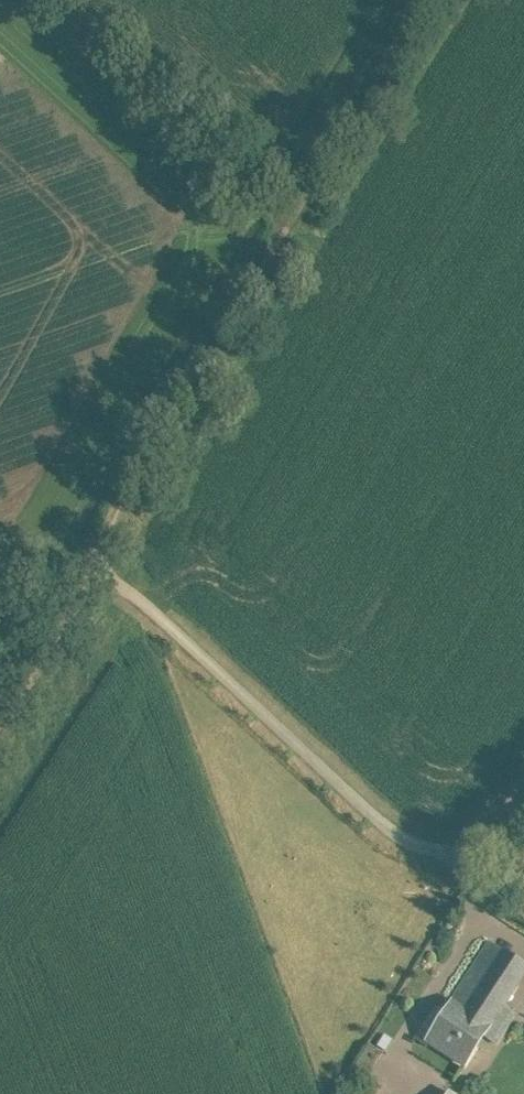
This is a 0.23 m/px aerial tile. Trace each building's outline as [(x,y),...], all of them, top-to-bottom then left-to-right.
[(507,956),(489,944),(426,1041),(465,1066),(484,1036),(495,1043),(515,1014),(503,1007),(523,973),(523,967),(507,956)]
